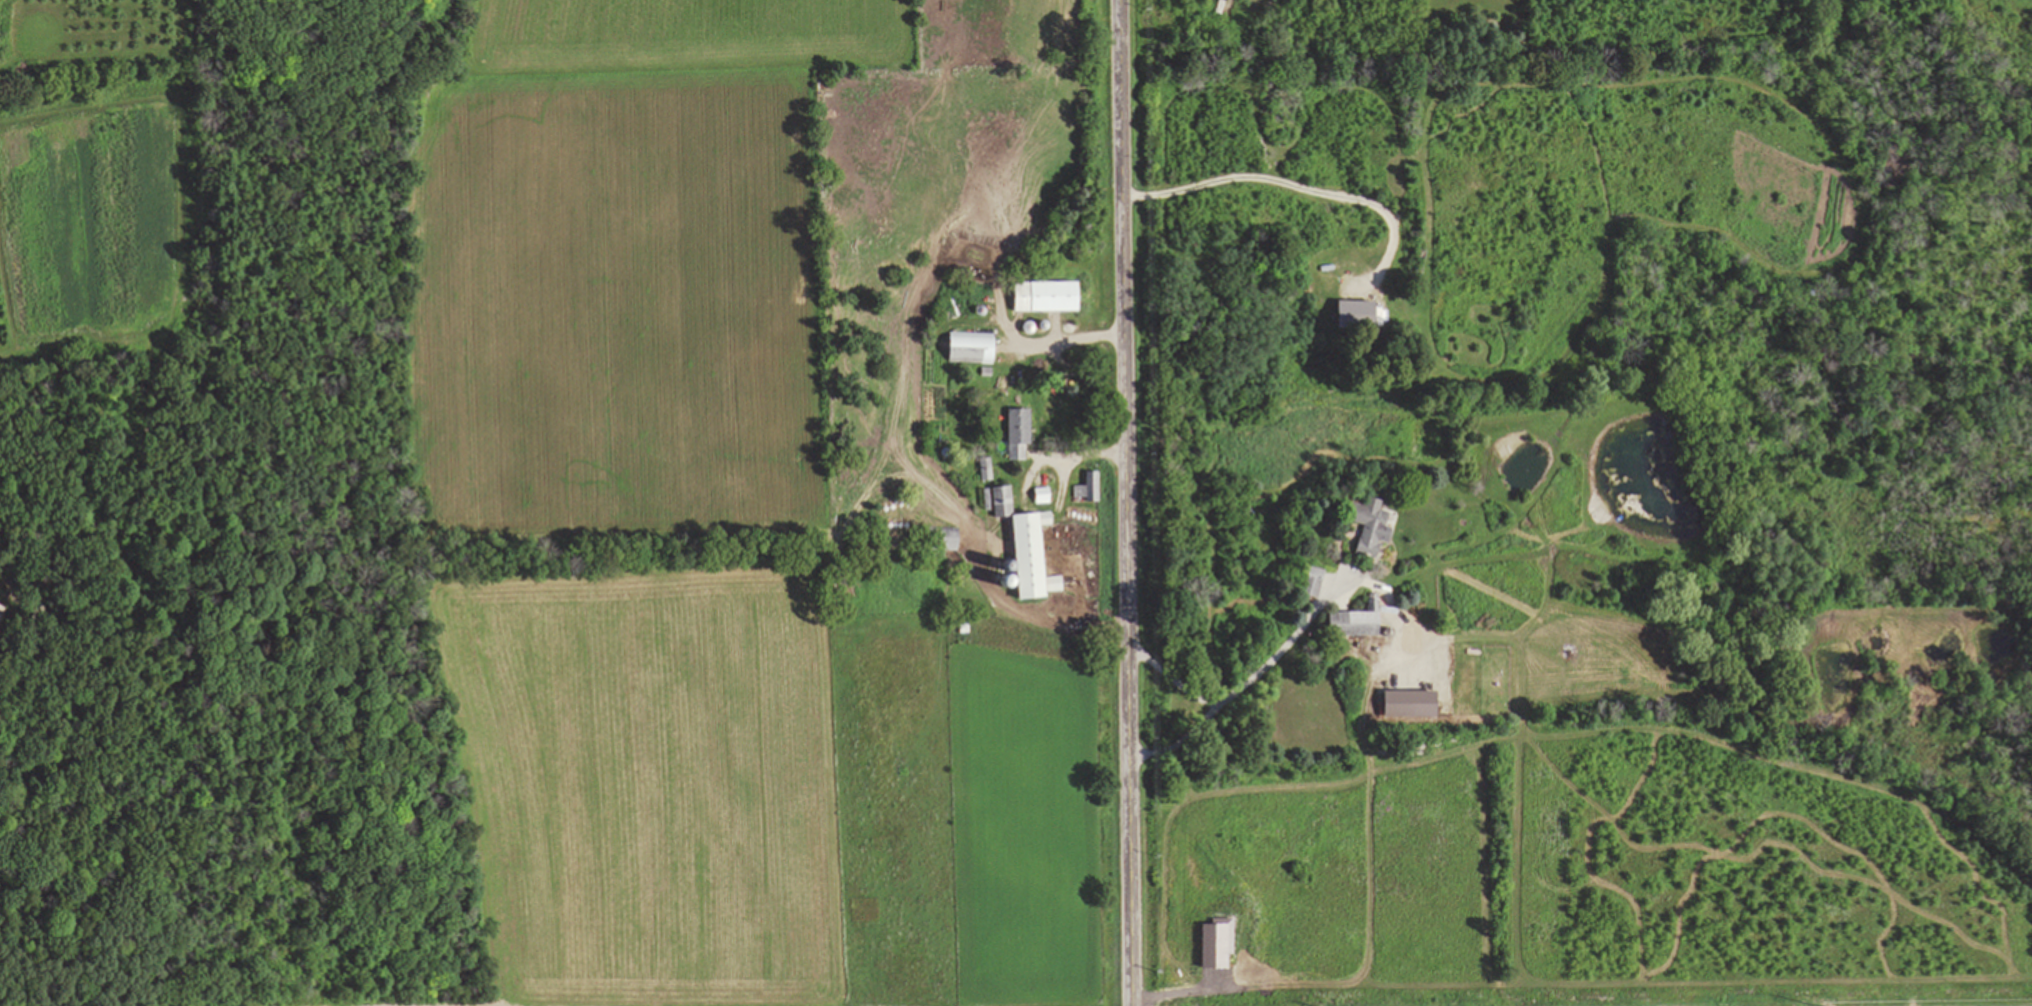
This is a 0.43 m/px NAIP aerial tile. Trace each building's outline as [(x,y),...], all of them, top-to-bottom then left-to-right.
[(1022,313),(1043,313),(1043,283),(1022,283),(1022,313)] [(956,364),(1006,364),(1006,337),(956,337),(956,364)] [(1019,410),(1019,462),(1041,462),(1041,410),(1019,410)] [(1112,503),(1112,473),(1098,473),(1098,503),(1112,503)] [(1022,515),(1020,487),(1002,488),(1003,518),(1019,517),(1022,599),(1076,596),(1076,578),(1054,579),(1051,526),(1066,526),(1065,513),(1022,515)] [(1048,504),(1063,504),(1063,490),(1048,490),(1048,504)] [(1369,554),(1391,560),(1404,515),(1394,512),(1397,503),(1381,499),(1378,507),(1364,504),(1359,522),(1376,527),(1369,554)] [(967,552),(967,530),(933,530),(933,552),(967,552)] [(1381,614),(1338,613),(1337,637),(1389,638),(1390,601),(1381,601),(1381,614)]
